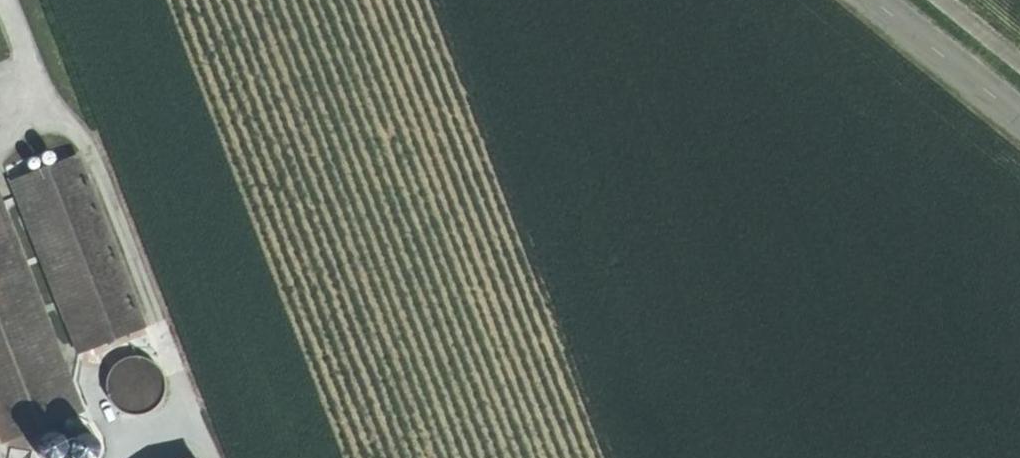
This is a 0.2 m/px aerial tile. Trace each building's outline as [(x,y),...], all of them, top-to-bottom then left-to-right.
[(77,157),(17,181),(84,354),(144,330),(77,157)] [(2,444),(74,416),(30,304),(0,222),(0,439),(2,444)] [(107,385),(107,395),(109,401),(114,408),(119,413),(126,416),(133,417),(139,417),(145,415),(149,413),(155,409),(158,405),(161,401),(162,397),(164,391),(164,385),(161,375),(159,373),(152,365),(147,362),(141,360),(132,360),(125,362),(118,366),(110,374),(107,385)] [(63,455),(64,451),(64,447),(63,443),(62,440),(61,439),(58,436),(55,435),(50,435),(46,435),(41,439),(38,446),(38,450),(39,454),(42,457),(60,457),(63,455)]
